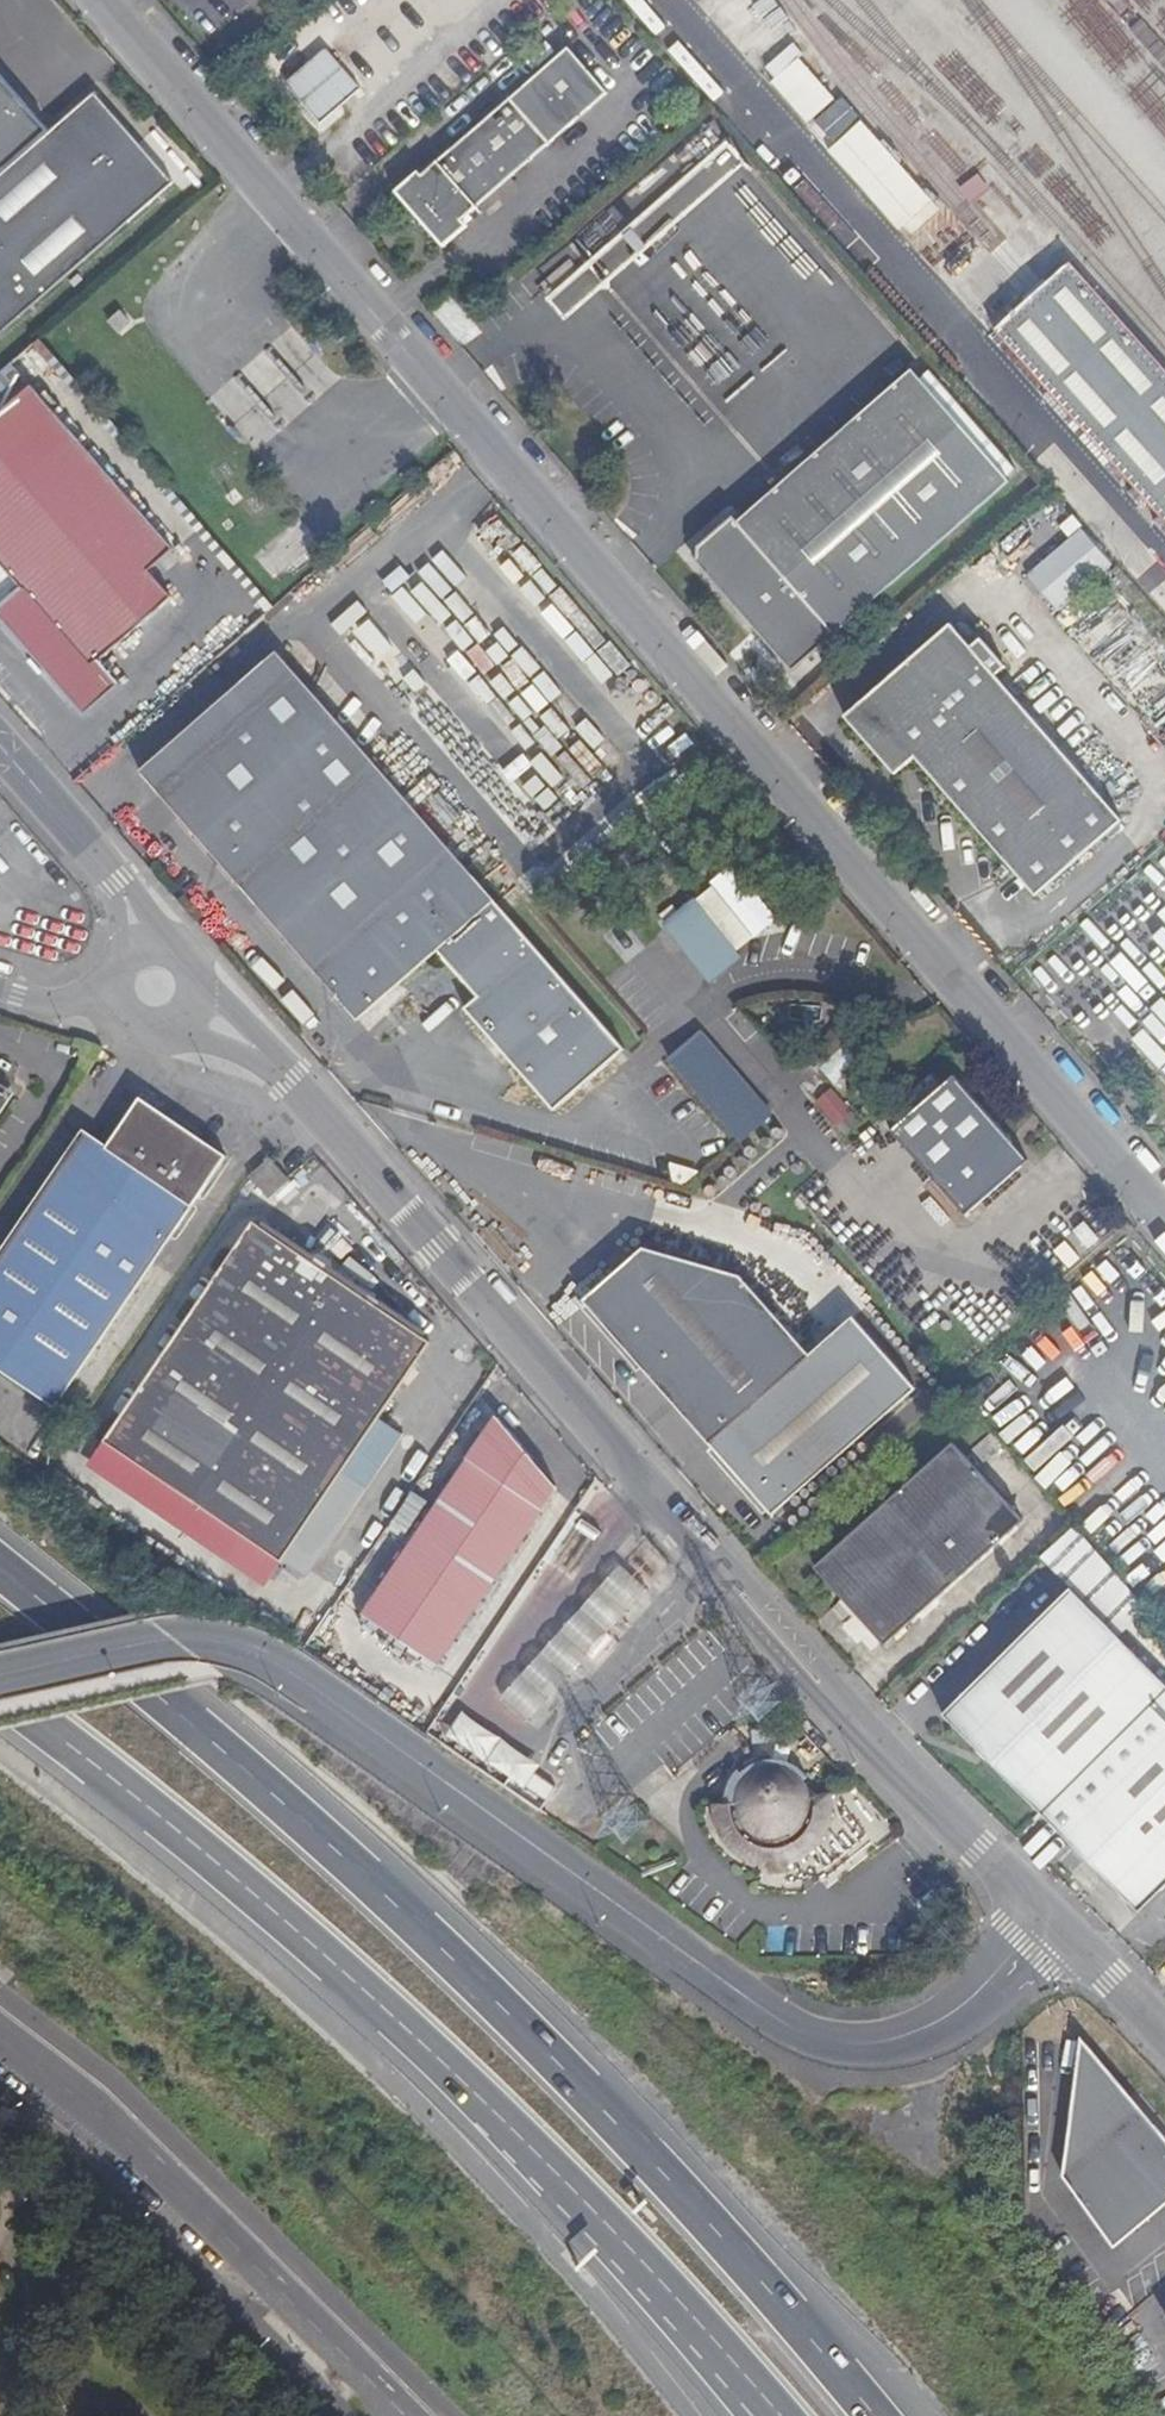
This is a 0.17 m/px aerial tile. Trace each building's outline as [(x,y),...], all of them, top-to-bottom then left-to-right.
[(323,42),(284,76),(318,116),(357,81),(323,42)] [(801,55),(773,81),(811,122),(839,96),(801,55)] [(172,189),(90,93),(45,133),(0,79),(0,338),(172,189)] [(446,246),(469,226),(464,221),(555,141),(511,92),(422,171),(418,166),(394,186),(446,246)] [(819,138),(914,236),(945,206),(851,108),(819,138)] [(1061,267),(1034,291),(986,334),(1164,536),(1164,384),(1061,267)] [(692,572),(908,381),(901,373),(727,528),(721,521),(686,552),(686,565),(692,572)] [(908,381),(692,572),(782,677),(1000,489),(908,381)] [(16,592),(123,501),(25,388),(0,410),(0,574),(16,592)] [(123,501),(16,592),(0,606),(0,626),(78,715),(114,684),(94,659),(163,599),(143,573),(167,552),(123,501)] [(946,805),(1028,732),(984,681),(990,675),(967,647),(958,654),(939,633),(836,726),(872,767),(903,771),(910,765),(946,805)] [(144,774),(233,878),(370,759),(278,656),(144,774)] [(1028,732),(946,805),(1030,900),(1110,827),(1028,732)] [(631,1052),(370,759),(233,878),(359,1023),(441,954),(483,1000),(473,1010),(561,1113),(631,1052)] [(903,771),(872,767),(886,784),(903,771)] [(698,903),(669,928),(717,983),(746,958),(698,903)] [(677,1062),(751,1140),(780,1113),(708,1037),(677,1062)] [(952,1070),(892,1124),(963,1205),(1024,1151),(952,1070)] [(1127,1075),(1116,1084),(1136,1106),(1147,1097),(1127,1075)] [(818,1099),(837,1124),(854,1112),(835,1086),(818,1099)] [(83,1126),(0,1249),(0,1369),(53,1405),(221,1153),(140,1097),(107,1143),(83,1126)] [(249,1175),(270,1198),(289,1181),(269,1157),(249,1175)] [(102,1438),(252,1536),(280,1555),(424,1336),(401,1322),(337,1279),(336,1255),(315,1240),(297,1251),(250,1219),(102,1438)] [(580,1299),(706,1448),(808,1355),(743,1278),(743,1276),(644,1244),(580,1299)] [(808,1355),(706,1448),(768,1520),(913,1392),(849,1316),(808,1355)] [(560,1488),(500,1417),(364,1613),(437,1663),(560,1488)] [(954,1438),(816,1561),(886,1640),(1024,1519),(954,1438)] [(501,1645),(525,1657),(570,1574),(546,1562),(501,1645)] [(624,1566),(503,1695),(531,1721),(652,1592),(624,1566)] [(946,1711),(1141,1909),(1164,1885),(1164,1680),(1073,1585),(946,1711)] [(837,1818),(837,1813),(837,1808),(836,1803),(834,1798),(832,1794),(811,1797),(804,1779),(808,1776),(805,1773),(802,1770),(798,1767),(794,1765),(790,1763),(785,1762),(781,1761),(776,1760),(771,1760),(767,1761),(762,1762),(758,1763),(753,1765),(749,1767),(746,1771),(742,1773),(738,1772),(734,1780),(731,1788),(728,1798),(727,1807),(719,1808),(719,1813),(719,1818),(720,1823),(722,1829),(724,1834),(726,1839),(729,1843),(733,1848),(737,1851),(741,1855),(746,1858),(748,1855),(752,1858),(757,1861),(762,1863),(767,1865),(772,1866),(778,1867),(778,1872),(789,1873),(789,1863),(794,1862),(799,1862),(804,1861),(808,1859),(813,1857),(817,1854),(821,1852),(824,1848),(827,1845),(830,1841),(833,1836),(834,1832),(836,1827),(837,1823),(837,1818)] [(1080,2038),(1078,2051),(1088,2046),(1080,2038)] [(1164,2203),(1164,2143),(1088,2046),(1078,2051),(1065,2179),(1112,2252),(1164,2203)]
